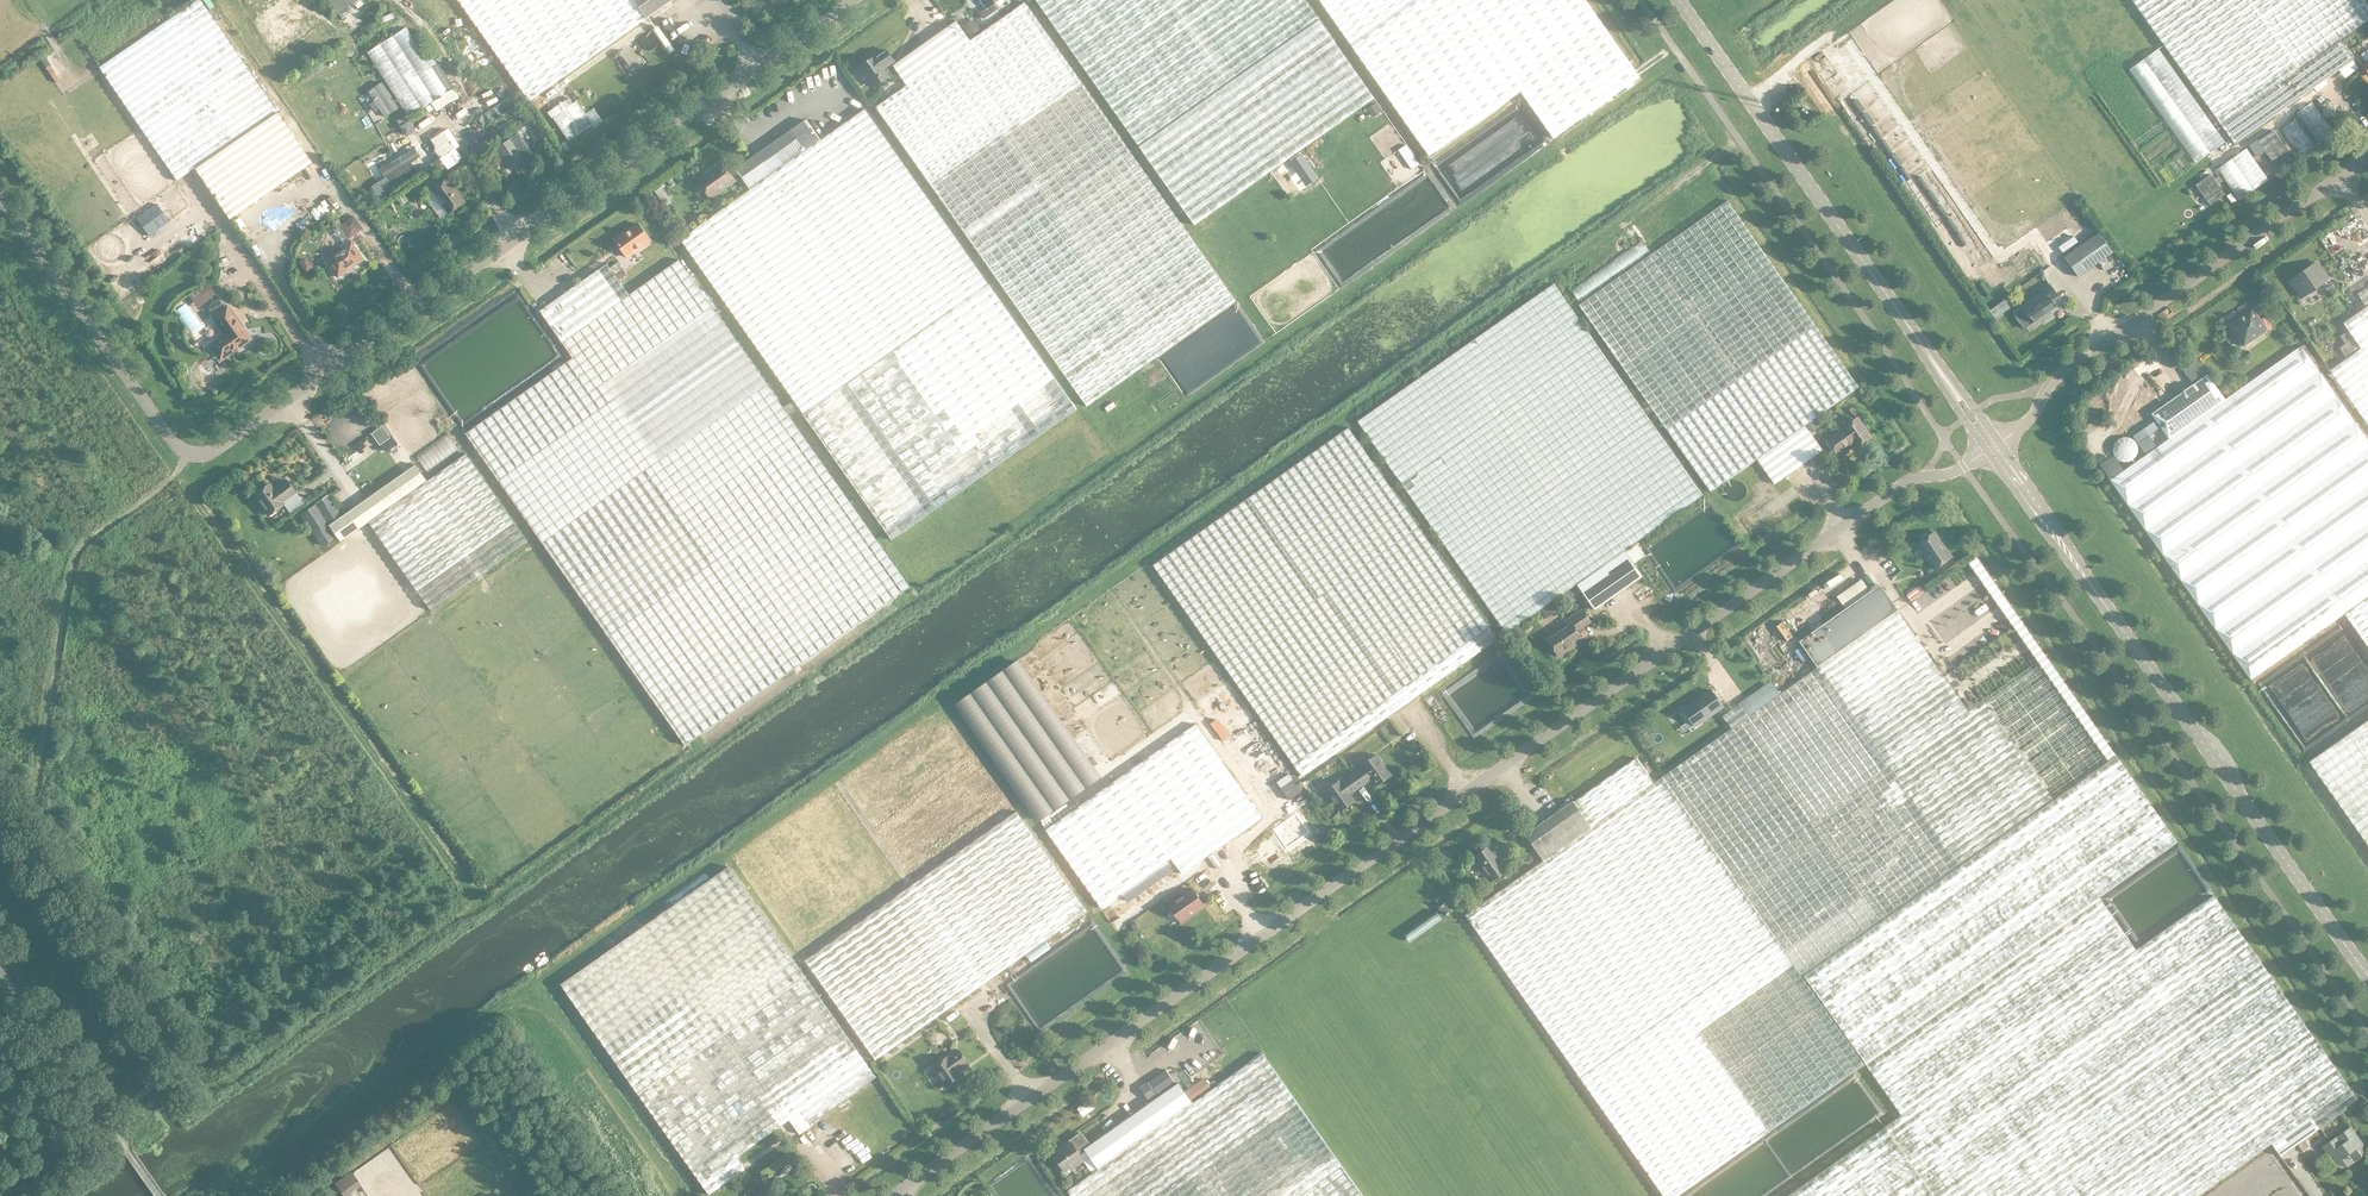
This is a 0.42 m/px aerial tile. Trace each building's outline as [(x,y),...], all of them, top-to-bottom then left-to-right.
[(199,0),(196,0),(99,67),(177,181),(195,169),(229,219),(311,163),(308,157),(199,0)] [(647,18),(635,0),(458,0),(530,101),(647,18)] [(647,18),(672,0),(635,0),(647,18)] [(987,7),(980,12),(985,18),(998,10),(994,4),(999,0),(982,0),(987,7)] [(1139,146),(1195,225),(1374,98),(1305,0),(1036,0),(1139,146)] [(1350,43),(1429,156),(1529,86),(1562,133),(1640,77),(1586,0),(1320,0),(1350,43)] [(2234,144),(2354,59),(2340,40),(2367,20),(2367,4),(2365,0),(2132,0),(2234,144)] [(876,107),(1034,331),(1088,407),(1236,302),(1025,2),(970,40),(956,21),(894,65),(908,84),(876,107)] [(974,19),(964,26),(971,36),(981,29),(974,19)] [(895,61),(887,50),(876,57),(875,56),(861,67),(875,87),(890,77),(884,68),(895,61)] [(570,96),(559,104),(563,110),(553,117),(570,141),(593,124),(577,101),(574,102),(570,96)] [(1376,102),(1367,108),(1372,115),(1381,109),(1376,102)] [(803,413),(891,538),(1076,408),(988,283),(865,108),(821,139),(807,120),(737,169),(751,189),(680,238),(803,413)] [(405,114),(397,119),(401,125),(400,125),(406,134),(416,128),(410,119),(409,119),(405,114)] [(2273,130),(2258,141),(2272,161),(2287,150),(2273,130)] [(515,144),(511,138),(496,149),(500,156),(502,155),(511,169),(525,159),(522,154),(526,150),(520,141),(515,144)] [(449,140),(435,150),(448,170),(459,162),(452,152),(455,150),(449,140)] [(477,144),(471,149),(477,158),(483,153),(477,144)] [(2294,153),(2290,156),(2294,162),(2298,159),(2294,153)] [(1303,155),(1291,163),(1294,168),(1299,165),(1312,183),(1319,178),(1303,155)] [(709,173),(699,180),(711,197),(736,180),(723,163),(713,170),(714,171),(710,174),(709,173)] [(2211,174),(2196,185),(2210,205),(2225,194),(2218,184),(2214,178),(2211,174)] [(2219,175),(2214,178),(2218,184),(2223,181),(2219,175)] [(449,178),(433,189),(450,213),(466,202),(449,178)] [(404,195),(398,199),(402,205),(408,201),(404,195)] [(1805,426),(1859,387),(1727,200),(1579,305),(1711,492),(1757,459),(1775,484),(1822,451),(1805,426)] [(354,231),(348,222),(340,227),(347,237),(354,231)] [(651,240),(638,223),(615,239),(628,257),(651,240)] [(2112,252),(2099,233),(2064,257),(2078,276),(2112,252)] [(364,259),(352,242),(327,260),(339,277),(348,270),(349,269),(348,268),(352,265),(353,265),(354,265),(355,265),(364,259)] [(466,433),(609,636),(686,745),(910,587),(679,260),(629,295),(607,264),(541,310),(574,357),(466,433)] [(2317,262),(2290,281),(2302,297),(2328,279),(2317,262)] [(623,269),(616,274),(620,280),(627,275),(623,269)] [(1553,283),(1358,421),(1507,633),(1561,595),(1577,584),(1586,596),(1595,609),(1643,576),(1624,550),(1702,496),(1553,283)] [(2058,296),(2050,284),(2042,289),(2044,291),(2021,307),(2032,323),(2045,314),(2044,313),(2049,309),(2050,310),(2055,307),(2051,301),(2058,296)] [(200,290),(190,298),(197,308),(207,300),(208,299),(214,294),(208,285),(200,290)] [(211,348),(218,357),(223,358),(243,344),(244,345),(252,339),(248,333),(248,334),(240,322),(239,323),(236,318),(237,318),(227,304),(224,306),(220,300),(218,300),(210,305),(210,308),(214,314),(211,315),(214,320),(215,320),(218,324),(217,324),(224,334),(212,342),(211,348)] [(1997,305),(1990,310),(1995,318),(2003,313),(1997,305)] [(2343,322),(2361,348),(2329,370),(2367,425),(2367,305),(2343,322)] [(2267,329),(2252,308),(2228,324),(2244,346),(2267,329)] [(2345,341),(2339,345),(2345,354),(2357,346),(2345,329),(2339,333),(2345,341)] [(2301,345),(2225,399),(2207,374),(2151,414),(2168,438),(2110,480),(2251,680),(2345,614),(2367,646),(2367,440),(2301,345)] [(1857,447),(1870,437),(1857,418),(1843,427),(1845,429),(1836,436),(1834,434),(1827,439),(1838,455),(1845,449),(1844,447),(1850,443),(1849,442),(1852,440),(1857,447)] [(1813,422),(1806,427),(1811,433),(1817,429),(1817,428),(1820,425),(1817,421),(1814,423),(1813,422)] [(2155,421),(2133,436),(2145,452),(2155,445),(2148,435),(2159,428),(2155,421)] [(372,434),(380,445),(391,437),(383,426),(372,434)] [(1498,639),(1468,596),(1419,527),(1348,427),(1153,564),(1302,777),(1498,639)] [(466,453),(428,480),(417,464),(330,526),(341,542),(369,522),(431,609),(528,541),(466,453)] [(269,483),(253,494),(268,515),(284,504),(282,501),(295,491),(287,480),(273,489),(269,483)] [(328,496),(316,505),(331,524),(342,516),(328,496)] [(323,545),(336,537),(315,506),(302,515),(323,545)] [(1952,557),(1934,532),(1930,535),(1929,534),(1926,534),(1922,536),(1921,540),(1922,541),(1917,544),(1925,555),(1926,554),(1928,558),(1927,558),(1935,569),(1952,557)] [(1646,556),(1637,543),(1626,551),(1635,564),(1646,556)] [(1862,578),(1837,595),(1844,606),(1869,589),(1862,578)] [(1731,727),(1661,777),(1776,939),(1802,976),(1804,975),(1864,1061),(2176,841),(2116,756),(2054,799),(1983,698),(1968,709),(1884,590),(1880,584),(1800,641),(1817,667),(1780,693),(1771,681),(1739,704),(1723,715),(1731,727)] [(1920,585),(1907,594),(1911,599),(1924,590),(1920,585)] [(1548,639),(1559,656),(1576,645),(1576,644),(1574,645),(1573,643),(1582,637),(1578,630),(1591,621),(1583,609),(1565,621),(1567,620),(1570,625),(1548,639)] [(1793,637),(1782,621),(1776,626),(1787,641),(1793,637)] [(1722,707),(1710,690),(1700,697),(1701,698),(1697,701),(1696,700),(1686,707),(1698,724),(1722,707)] [(2310,762),(2364,840),(2367,845),(2367,721),(2310,762)] [(1195,723),(1046,829),(1101,908),(1171,858),(1182,874),(1262,818),(1195,723)] [(1363,767),(1353,774),(1361,786),(1368,781),(1367,780),(1371,778),(1376,785),(1391,775),(1377,754),(1362,765),(1363,767)] [(1465,915),(1580,1077),(1633,1152),(1664,1195),(1678,1195),(1864,1065),(1829,1014),(1802,976),(1776,939),(1661,777),(1653,782),(1635,757),(1525,834),(1543,860),(1465,915)] [(1317,772),(1319,775),(1328,769),(1326,766),(1317,772)] [(1361,786),(1353,774),(1342,782),(1340,780),(1326,790),(1340,811),(1355,800),(1350,793),(1353,790),(1354,791),(1361,786)] [(805,959),(876,1059),(1087,911),(1016,811),(805,959)] [(1310,832),(1296,812),(1273,829),(1287,848),(1310,832)] [(1488,884),(1511,867),(1508,869),(1501,859),(1500,860),(1496,855),(1497,853),(1491,845),(1494,843),(1493,842),(1470,859),(1473,857),(1490,881),(1487,883),(1488,884)] [(1524,853),(1523,854),(1522,855),(1522,856),(1522,857),(1522,858),(1522,859),(1522,860),(1523,861),(1523,862),(1524,863),(1525,864),(1527,864),(1529,864),(1530,864),(1531,863),(1532,862),(1533,861),(1534,859),(1534,858),(1534,857),(1533,856),(1533,855),(1532,854),(1532,853),(1531,853),(1530,852),(1529,852),(1528,852),(1527,852),(1526,852),(1525,852),(1524,853)] [(729,867),(562,985),(639,1094),(709,1194),(745,1169),(736,1157),(779,1126),(790,1119),(801,1134),(812,1126),(810,1123),(876,1076),(806,976),(798,965),(729,867)] [(1169,905),(1181,922),(1205,906),(1192,888),(1169,905)] [(1885,1126),(1935,1195),(2196,1195),(2271,1143),(2280,1156),(2358,1100),(2350,1088),(2213,894),(1885,1126)] [(933,1066),(948,1087),(963,1076),(957,1068),(961,1066),(962,1066),(968,1062),(960,1050),(949,1058),(948,1056),(933,1066)] [(1088,1141),(1081,1132),(1070,1140),(1071,1142),(1063,1148),(1062,1146),(1052,1153),(1065,1171),(1074,1165),(1075,1166),(1085,1160),(1081,1154),(1086,1150),(1099,1169),(1068,1191),(1071,1195),(1363,1195),(1263,1053),(1193,1102),(1178,1082),(1090,1144),(1088,1141)] [(1151,1084),(1157,1093),(1177,1080),(1170,1070),(1151,1084)] [(1205,1079),(1186,1091),(1193,1101),(1211,1088),(1205,1079)] [(1785,1195),(1935,1195),(1885,1126),(1785,1195)] [(2363,1144),(2351,1126),(2329,1141),(2331,1144),(2324,1149),(2335,1164),(2347,1166),(2361,1156),(2362,1153),(2362,1150),(2363,1147),(2363,1144)]
